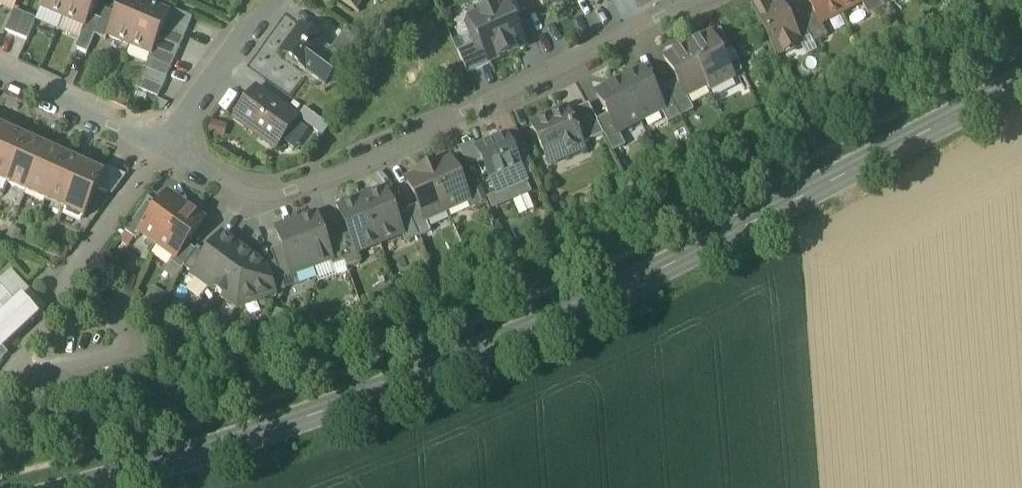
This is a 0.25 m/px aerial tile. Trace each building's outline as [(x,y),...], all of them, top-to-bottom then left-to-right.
[(19,0),(0,0),(0,7),(14,13),(14,11),(19,0)] [(63,19),(71,0),(45,0),(41,9),(63,19)] [(63,19),(85,28),(90,17),(97,0),(71,0),(63,19)] [(147,5),(135,0),(123,0),(116,16),(107,38),(129,47),(147,5)] [(352,9),(358,0),(340,0),(352,9)] [(561,0),(538,0),(543,10),(561,0)] [(841,15),(833,0),(806,0),(812,10),(820,26),(821,25),(841,15)] [(841,15),(861,4),(862,4),(861,0),(833,0),(841,15)] [(877,0),(861,0),(862,4),(861,4),(868,17),(882,10),(877,0)] [(882,10),(886,0),(877,0),(882,10)] [(753,12),(776,57),(783,53),(784,55),(795,49),(794,48),(799,45),(799,44),(782,12),(777,1),(765,8),(764,6),(753,12)] [(480,44),(488,64),(490,63),(525,47),(505,3),(494,8),(489,6),(482,9),(480,15),(469,20),(466,26),(470,35),(475,45),(475,46),(480,44)] [(169,14),(147,5),(129,47),(151,57),(154,50),(158,41),(162,31),(167,21),(169,14)] [(799,44),(810,38),(798,17),(793,7),(782,12),(799,44)] [(63,19),(41,9),(36,21),(36,22),(57,31),(63,19)] [(812,10),(798,17),(810,38),(813,45),(827,38),(821,25),(820,26),(812,10)] [(5,33),(16,37),(25,16),(14,11),(14,13),(5,33)] [(95,37),(106,42),(107,38),(116,16),(106,11),(101,22),(95,37)] [(192,20),(171,11),(169,14),(167,21),(188,30),(192,20)] [(36,21),(25,16),(16,37),(27,42),(36,22),(36,21)] [(76,50),(87,55),(95,37),(101,22),(90,17),(85,28),(79,41),(76,50)] [(63,19),(57,31),(79,41),(85,28),(63,19)] [(188,30),(167,21),(162,31),(184,40),(188,30)] [(306,72),(325,86),(339,67),(325,57),(321,62),(316,59),(320,53),(325,46),(300,28),(281,54),(306,72)] [(184,40),(162,31),(158,41),(180,49),(184,40)] [(709,37),(721,58),(731,53),(720,31),(709,37)] [(332,50),(358,68),(371,50),(345,32),(332,50)] [(475,45),(470,35),(454,42),(458,53),(475,45)] [(709,37),(686,49),(707,88),(709,92),(732,80),(731,78),(726,68),(721,58),(709,37)] [(799,44),(799,45),(806,57),(817,52),(813,45),(810,38),(799,44)] [(180,49),(158,41),(154,50),(175,59),(180,49)] [(457,53),(467,75),(490,65),(490,63),(488,64),(480,44),(475,46),(475,45),(458,53),(457,53)] [(707,89),(707,88),(686,49),(665,60),(677,82),(686,100),(687,99),(707,89)] [(175,59),(154,50),(151,57),(150,60),(171,69),(175,59)] [(171,69),(150,60),(145,70),(167,79),(171,69)] [(726,68),(731,78),(742,73),(736,62),(726,68)] [(167,79),(145,70),(141,80),(163,89),(167,79)] [(641,72),(619,83),(639,122),(661,111),(662,111),(652,93),(641,72)] [(163,89),(141,80),(137,90),(158,99),(163,89)] [(665,89),(680,118),(693,112),(687,99),(686,100),(677,82),(665,89)] [(618,134),(639,122),(619,83),(597,95),(608,116),(617,134),(618,134)] [(661,111),(668,125),(680,119),(663,87),(652,93),(662,111),(661,111)] [(234,120),(276,150),(298,119),(256,89),(234,120)] [(568,115),(581,146),(604,136),(588,106),(568,115)] [(305,109),(298,119),(323,138),(331,128),(305,109)] [(531,126),(546,160),(558,154),(560,157),(566,159),(584,151),(581,146),(568,115),(566,111),(531,126)] [(596,122),(613,154),(625,147),(618,134),(617,134),(608,116),(596,122)] [(227,127),(212,122),(208,135),(223,140),(227,127)] [(0,129),(0,151),(8,133),(0,129)] [(8,133),(0,151),(0,182),(7,185),(27,141),(8,133)] [(506,138),(519,169),(530,164),(517,133),(506,138)] [(488,176),(496,196),(526,183),(519,169),(506,138),(476,150),(483,165),(477,167),(482,178),(488,176)] [(46,150),(27,141),(7,185),(26,194),(46,150)] [(468,171),(477,167),(483,165),(476,150),(475,147),(460,153),(468,171)] [(65,158),(46,150),(26,194),(45,202),(65,158)] [(558,154),(546,160),(549,167),(566,159),(560,157),(558,154)] [(84,167),(65,158),(45,202),(64,211),(84,167)] [(433,165),(427,168),(447,213),(467,204),(469,203),(462,189),(450,162),(434,169),(433,165)] [(104,176),(84,167),(64,211),(84,220),(97,190),(104,176)] [(97,190),(107,194),(116,173),(107,168),(104,176),(97,190)] [(426,222),(447,213),(427,168),(421,171),(423,174),(406,181),(418,207),(425,223),(426,222)] [(531,196),(526,183),(496,196),(487,200),(492,213),(531,196)] [(467,204),(471,211),(483,206),(473,184),(462,189),(469,203),(467,204)] [(385,192),(362,201),(379,246),(402,237),(403,237),(394,216),(385,192)] [(141,235),(156,246),(184,208),(168,196),(156,212),(140,235),(141,235)] [(357,255),(379,246),(362,201),(339,210),(350,238),(356,255),(357,255)] [(125,234),(136,242),(141,235),(140,235),(156,212),(147,205),(137,218),(125,234)] [(418,207),(407,212),(419,239),(431,233),(426,222),(425,223),(418,207)] [(203,222),(184,208),(156,246),(174,260),(175,261),(186,246),(203,222)] [(405,244),(419,239),(407,212),(394,216),(403,237),(402,237),(405,244)] [(316,217),(297,224),(313,269),(331,263),(332,262),(324,240),(316,217)] [(313,269),(297,224),(276,231),(282,248),(292,276),(313,269)] [(333,268),(345,264),(337,242),(335,236),(324,240),(332,262),(331,263),(333,268)] [(193,276),(210,288),(238,249),(222,237),(207,257),(193,276)] [(350,238),(337,242),(345,264),(347,269),(361,264),(357,255),(356,255),(350,238)] [(181,272),(184,269),(195,253),(186,246),(175,261),(174,260),(171,265),(181,272)] [(271,252),(275,264),(281,280),(292,276),(282,248),(271,252)] [(247,256),(238,249),(210,288),(238,308),(274,296),(264,268),(263,267),(262,269),(247,257),(247,256)] [(198,250),(195,253),(184,269),(193,276),(207,257),(198,250)] [(313,269),(317,280),(318,285),(336,278),(335,274),(347,270),(347,269),(345,264),(333,268),(331,263),(313,269)] [(285,292),(281,280),(275,264),(264,268),(274,296),(285,292)] [(317,280),(313,269),(292,276),(281,280),(285,292),(317,280)] [(0,309),(0,351),(1,350),(2,350),(44,311),(10,274),(0,284),(0,303),(1,305),(3,307),(0,309)] [(136,281),(123,277),(119,291),(133,294),(136,281)] [(166,296),(150,289),(143,304),(159,310),(166,296)] [(288,316),(276,310),(269,325),(281,331),(288,316)]
